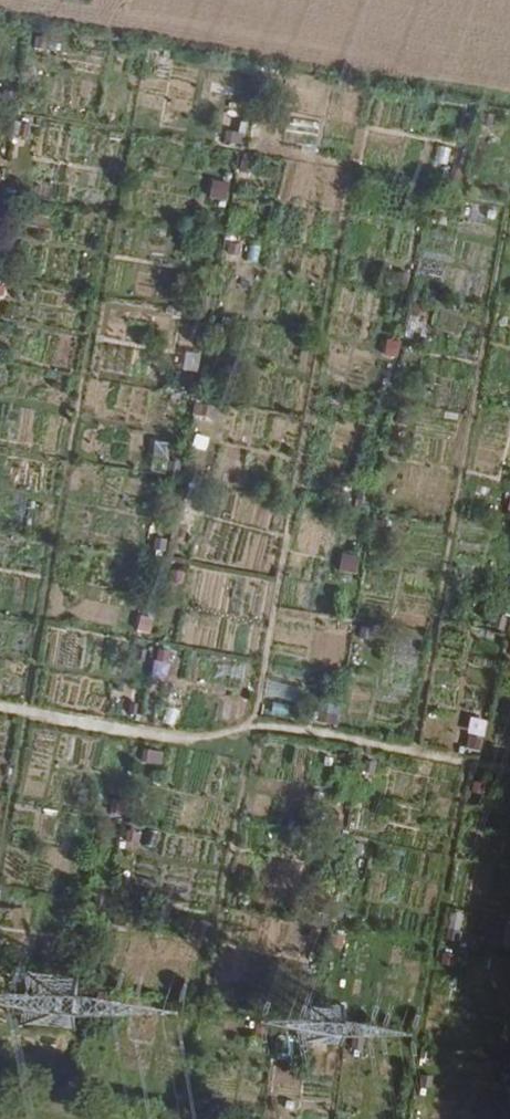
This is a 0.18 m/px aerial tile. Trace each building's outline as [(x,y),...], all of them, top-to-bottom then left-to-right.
[(226,146),(245,146),(245,129),(226,129),(226,146)] [(228,201),(231,182),(212,180),(210,199),(228,201)] [(230,244),(229,261),(257,264),(258,247),(230,244)] [(356,577),(360,559),(343,554),(338,573),(356,577)] [(482,749),(486,720),(472,718),(468,747),(482,749)]
